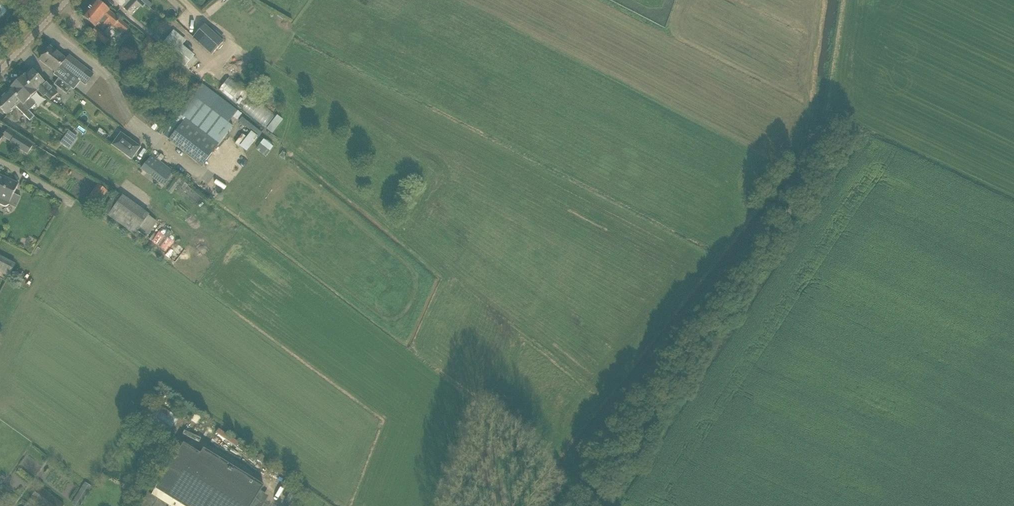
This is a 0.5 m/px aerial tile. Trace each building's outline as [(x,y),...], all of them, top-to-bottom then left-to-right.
[(109,40),(101,33),(109,23),(114,27),(120,31),(121,30),(125,33),(130,27),(120,20),(96,0),(82,17),(95,28),(90,34),(105,45),(109,40)] [(204,25),(193,37),(212,54),(222,42),(204,25)] [(195,55),(170,34),(160,47),(185,67),(195,55)] [(147,37),(143,42),(155,51),(160,45),(148,36),(147,37)] [(70,57),(67,60),(50,47),(40,60),(55,72),(54,74),(68,85),(74,77),(86,86),(94,76),(70,57)] [(31,70),(23,77),(36,92),(37,91),(42,97),(44,96),(48,100),(50,102),(58,94),(47,82),(44,84),(37,77),(31,70)] [(10,90),(26,107),(29,111),(35,105),(29,99),(36,92),(23,77),(10,90)] [(71,88),(59,78),(54,84),(66,94),(71,88)] [(127,84),(119,88),(124,98),(132,94),(127,84)] [(29,111),(26,107),(10,90),(0,99),(0,109),(6,116),(16,107),(30,121),(34,116),(29,111)] [(69,149),(78,138),(69,131),(61,143),(69,149)] [(141,147),(120,132),(112,145),(132,159),(141,147)] [(11,143),(28,154),(33,146),(16,135),(11,143)] [(152,156),(141,170),(149,176),(160,162),(152,156)] [(17,184),(0,176),(0,204),(0,205),(4,207),(7,206),(9,205),(10,203),(9,202),(17,184)] [(182,181),(179,186),(184,190),(188,186),(182,181)] [(107,191),(98,184),(88,198),(98,205),(107,191)] [(0,259),(0,273),(9,277),(16,264),(1,256),(0,259)] [(195,413),(191,420),(196,423),(201,417),(195,413)] [(166,504),(170,505),(251,505),(261,491),(264,486),(203,448),(200,453),(184,443),(173,460),(152,494),(148,492),(141,502),(144,504),(142,505),(166,505),(166,504)] [(85,482),(72,504),(75,505),(81,505),(93,487),(85,482)] [(40,486),(30,499),(39,505),(64,505),(65,505),(40,486)]
